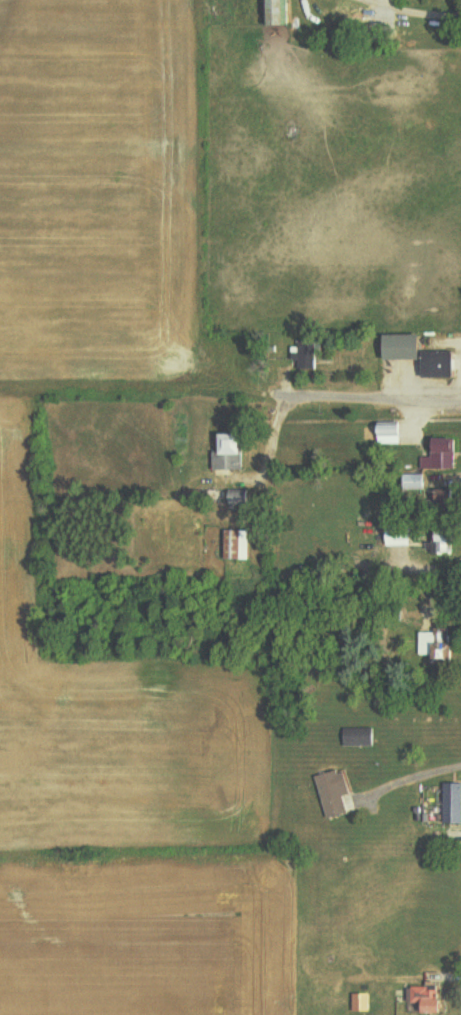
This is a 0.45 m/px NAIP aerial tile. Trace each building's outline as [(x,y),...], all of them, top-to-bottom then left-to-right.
[(265,25),(284,25),(283,0),(265,0),(265,25)] [(458,352),(425,352),(425,335),(389,335),(389,359),(426,360),(426,378),(458,378),(458,352)] [(301,347),(292,347),(292,358),(299,358),(299,369),(317,369),(318,341),(301,340),(301,347)] [(403,443),(404,425),(379,424),(378,443),(403,443)] [(245,471),(246,434),(226,434),(225,452),(214,452),(214,470),(245,471)] [(433,457),(422,457),(422,469),(459,468),(458,439),(433,439),(433,457)] [(425,474),(403,474),(404,490),(425,489),(425,474)] [(230,504),(252,504),(252,490),(230,490),(230,504)] [(389,545),(412,546),(412,525),(389,525),(389,545)] [(250,531),(227,530),(227,560),(250,560),(250,531)] [(421,633),(421,655),(439,655),(438,632),(421,633)] [(375,728),(345,728),(345,746),(374,746),(375,728)] [(317,776),(328,819),(349,813),(344,796),(352,794),(345,769),(317,776)] [(460,824),(460,784),(444,783),(443,823),(460,824)] [(408,1012),(424,1012),(424,1014),(446,1014),(446,1001),(438,1001),(438,987),(409,986),(408,1012)] [(354,1012),(370,1011),(370,993),(354,994),(354,1012)]
